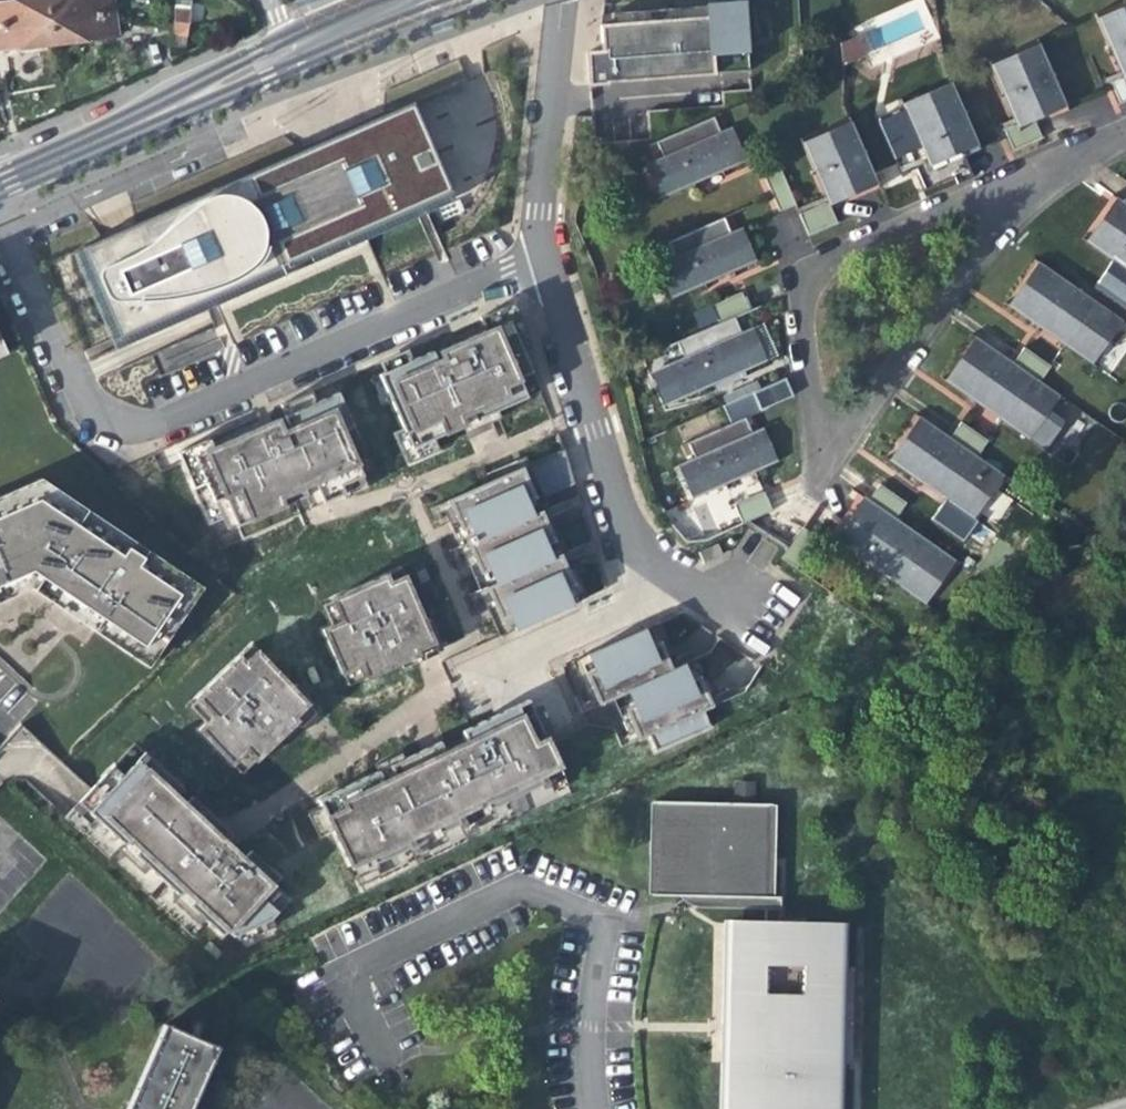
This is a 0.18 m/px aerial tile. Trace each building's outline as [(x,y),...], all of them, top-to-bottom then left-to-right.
[(45,20),(43,0),(23,0),(6,2),(0,3),(0,26),(45,20)] [(45,20),(111,13),(109,0),(43,0),(45,20)] [(741,0),(699,0),(699,13),(596,18),(600,52),(584,53),(586,82),(596,81),(746,70),(741,0)] [(1109,43),(1117,39),(1118,42),(1125,39),(1125,3),(1097,16),(1109,43)] [(174,12),(173,23),(186,24),(187,14),(174,12)] [(114,37),(111,13),(45,20),(48,45),(102,38),(114,37)] [(48,45),(45,20),(0,26),(0,51),(48,45)] [(172,34),(185,35),(186,24),(173,23),(172,34)] [(200,26),(186,24),(185,35),(199,36),(200,26)] [(183,47),(185,35),(172,34),(171,45),(183,47)] [(1125,71),(1125,39),(1118,42),(1117,39),(1109,43),(1122,72),(1125,71)] [(992,63),(1004,90),(1014,86),(1015,89),(1021,87),(1033,113),(1048,106),(1066,98),(1040,42),(992,63)] [(1125,94),(1125,71),(1122,72),(1111,78),(1120,97),(1125,94)] [(902,104),(914,131),(924,126),(925,130),(932,126),(944,153),(956,148),(976,139),(951,82),(902,104)] [(1018,120),(1033,113),(1021,87),(1015,89),(1014,86),(1004,90),(1018,120)] [(117,336),(446,193),(408,105),(310,147),(78,248),(117,336)] [(724,127),(718,113),(662,137),(668,151),(654,157),(668,190),(712,171),(746,156),(732,124),(724,127)] [(1014,145),(1041,133),(1036,120),(1033,113),(1018,120),(1005,125),(1014,145)] [(803,143),(816,171),(825,167),(826,169),(831,166),(843,192),(857,186),(875,178),(849,122),(803,143)] [(928,160),(944,153),(932,126),(925,130),(924,126),(914,131),(928,160)] [(926,185),(953,172),(947,159),(944,153),(928,160),(917,165),(926,185)] [(816,171),(829,199),(843,192),(831,166),(826,169),(825,167),(816,171)] [(781,209),(796,202),(780,167),(765,174),(781,209)] [(1122,195),(1111,210),(1125,220),(1125,198),(1122,195)] [(811,234),(839,221),(832,207),(829,199),(801,212),(811,234)] [(1111,210),(1104,221),(1092,238),(1120,258),(1124,253),(1125,254),(1125,220),(1111,210)] [(751,249),(742,226),(734,229),(727,213),(669,237),(675,253),(661,259),(675,292),(755,259),(751,249)] [(1012,302),(1038,322),(1042,318),(1068,337),(1064,341),(1088,359),(1119,319),(1043,262),(1030,278),(1012,302)] [(758,341),(751,325),(742,329),(735,314),(750,307),(742,289),(712,303),(719,320),(679,338),(685,353),(672,359),(686,393),(766,359),(758,341)] [(506,319),(515,339),(525,335),(510,301),(476,316),(482,329),(506,319)] [(399,427),(408,447),(431,437),(460,424),(461,423),(458,415),(469,410),(473,418),(493,409),(524,396),(523,394),(515,376),(528,371),(529,370),(526,363),(532,360),(527,349),(520,352),(515,339),(506,319),(482,329),(436,350),(439,356),(433,359),(429,350),(409,359),(381,371),(376,373),(399,427)] [(1006,357),(979,338),(961,363),(948,379),(975,398),(978,394),(1003,413),(1000,417),(1025,436),(1056,395),(1030,376),(1041,361),(1017,343),(1006,357)] [(376,361),(381,371),(409,359),(404,349),(376,361)] [(515,376),(523,394),(536,389),(528,371),(515,376)] [(767,441),(760,425),(753,428),(746,412),(760,406),(753,390),(723,402),(731,419),(688,437),(694,453),(683,458),(697,491),(774,458),(767,441)] [(277,404),(282,415),(313,402),(308,391),(277,404)] [(211,447),(179,461),(206,524),(220,518),(229,514),(233,524),(240,539),(297,514),(291,500),(302,495),(303,495),(300,487),(311,482),(319,500),(320,502),(340,493),(341,492),(338,485),(359,475),(360,475),(340,429),(349,425),(335,393),(313,403),(313,402),(282,415),(282,416),(269,422),(220,443),(211,447)] [(461,423),(460,424),(463,431),(483,422),(497,416),(493,409),(473,418),(469,410),(458,415),(461,423)] [(218,439),(220,443),(269,422),(267,418),(246,426),(218,439)] [(948,436),(922,418),(905,441),(893,458),(920,477),(923,472),(949,491),(945,496),(971,514),(1000,474),(974,456),(985,440),(959,421),(948,436)] [(408,447),(399,427),(390,431),(403,463),(436,449),(431,437),(408,447)] [(175,452),(179,461),(211,447),(207,438),(175,452)] [(560,448),(445,499),(460,531),(471,526),(474,533),(462,538),(464,541),(467,549),(473,561),(484,556),(494,580),(483,585),(486,592),(492,605),(503,600),(515,627),(568,603),(556,575),(566,570),(562,561),(559,554),(558,552),(548,556),(538,532),(548,528),(543,518),(540,510),(534,497),(540,495),(574,480),(570,469),(560,448)] [(341,492),(340,493),(341,496),(364,486),(359,475),(338,485),(341,492)] [(880,479),(869,495),(895,514),(906,498),(880,479)] [(303,495),(302,495),(307,506),(319,500),(311,482),(300,487),(303,495)] [(0,503),(0,598),(33,584),(149,662),(196,589),(42,486),(0,503)] [(743,519),(774,505),(766,487),(735,501),(743,519)] [(895,514),(869,495),(867,494),(863,499),(857,507),(889,530),(899,517),(895,514)] [(534,497),(540,510),(546,508),(540,495),(534,497)] [(460,531),(445,499),(438,502),(457,544),(464,541),(462,538),(474,533),(471,526),(460,531)] [(889,530),(857,507),(836,536),(864,556),(867,551),(892,569),(888,574),(914,593),(945,550),(899,517),(889,530)] [(224,528),(233,524),(229,514),(220,518),(224,528)] [(558,552),(559,554),(566,551),(557,532),(550,515),(543,518),(548,528),(538,532),(548,556),(558,552)] [(767,569),(776,546),(760,539),(750,562),(767,569)] [(473,561),(467,549),(461,552),(477,588),(483,585),(494,580),(484,556),(473,561)] [(556,575),(568,603),(586,596),(579,579),(569,558),(562,561),(566,570),(556,575)] [(423,621),(398,567),(328,598),(328,599),(337,619),(327,624),(319,628),(339,672),(340,672),(357,664),(363,676),(364,677),(407,658),(406,656),(417,651),(413,642),(433,633),(427,619),(423,621)] [(414,571),(420,587),(429,583),(422,568),(414,571)] [(492,605),(486,592),(480,595),(498,634),(515,627),(503,600),(492,605)] [(318,604),(327,624),(337,619),(328,599),(318,604)] [(664,650),(668,660),(675,657),(668,642),(659,621),(641,629),(653,655),(664,650)] [(641,629),(588,652),(599,678),(589,683),(595,696),(598,703),(612,697),(628,690),(638,712),(628,717),(633,729),(637,737),(647,733),(655,749),(709,726),(701,709),(711,705),(707,697),(702,686),(692,690),(680,663),(671,667),(668,660),(664,650),(653,655),(641,629)] [(406,656),(407,658),(414,655),(416,660),(429,655),(440,649),(433,633),(413,642),(417,651),(406,656)] [(290,687),(248,644),(193,698),(209,714),(202,721),(195,729),(230,764),(244,750),(252,759),(253,760),(293,721),(296,718),(288,710),(303,694),(293,684),(290,687)] [(588,699),(595,696),(589,683),(599,678),(588,652),(570,660),(583,689),(588,699)] [(300,657),(304,669),(310,666),(306,655),(300,657)] [(698,655),(680,663),(692,690),(702,686),(707,697),(715,694),(710,683),(698,655)] [(357,664),(340,672),(345,684),(363,676),(357,664)] [(627,732),(633,729),(628,717),(638,712),(628,690),(612,697),(627,732)] [(296,718),(293,721),(298,726),(302,721),(316,707),(303,694),(288,710),(296,718)] [(209,714),(193,698),(186,705),(202,721),(209,714)] [(460,730),(464,738),(528,706),(546,742),(555,738),(538,704),(531,707),(526,698),(460,730)] [(560,772),(562,772),(556,760),(555,761),(546,742),(528,706),(464,738),(465,739),(456,744),(443,750),(419,761),(418,760),(391,773),(387,765),(376,771),(316,799),(320,807),(307,814),(317,835),(330,828),(348,864),(352,873),(374,863),(408,846),(405,839),(418,833),(421,840),(422,839),(457,822),(458,822),(455,815),(467,810),(470,816),(471,816),(546,779),(560,772)] [(373,764),(376,771),(387,765),(391,773),(418,760),(419,761),(443,750),(438,740),(402,758),(399,752),(373,764)] [(115,780),(141,752),(132,743),(105,771),(115,780)] [(244,750),(230,764),(239,772),(252,759),(244,750)] [(90,787),(76,801),(94,818),(122,844),(147,867),(176,894),(202,917),(221,935),(225,930),(232,936),(234,936),(269,918),(270,918),(288,899),(271,884),(277,877),(249,851),(242,858),(224,841),(174,795),(180,788),(179,786),(141,752),(115,780),(105,771),(90,787)] [(566,784),(560,772),(546,779),(552,791),(566,784)] [(174,795),(224,841),(231,833),(206,810),(209,806),(183,782),(179,786),(180,788),(174,795)] [(94,818),(76,801),(73,804),(70,808),(88,824),(94,818)] [(651,801),(649,892),(772,895),(774,804),(651,801)] [(471,816),(470,816),(467,810),(455,815),(458,822),(457,822),(463,834),(477,827),(471,816)] [(427,851),(422,839),(421,840),(418,833),(405,839),(408,846),(413,858),(427,851)] [(147,867),(122,844),(116,849),(141,872),(147,867)] [(379,874),(374,863),(352,873),(348,864),(340,868),(346,880),(354,877),(358,885),(379,874)] [(202,917),(176,894),(171,900),(197,923),(202,917)] [(727,916),(721,1108),(841,1108),(847,920),(727,916)] [(269,918),(234,936),(239,942),(273,926),(269,918)] [(203,947),(214,958),(220,953),(209,942),(203,947)] [(219,1025),(167,1003),(122,1108),(184,1108),(219,1025)]
